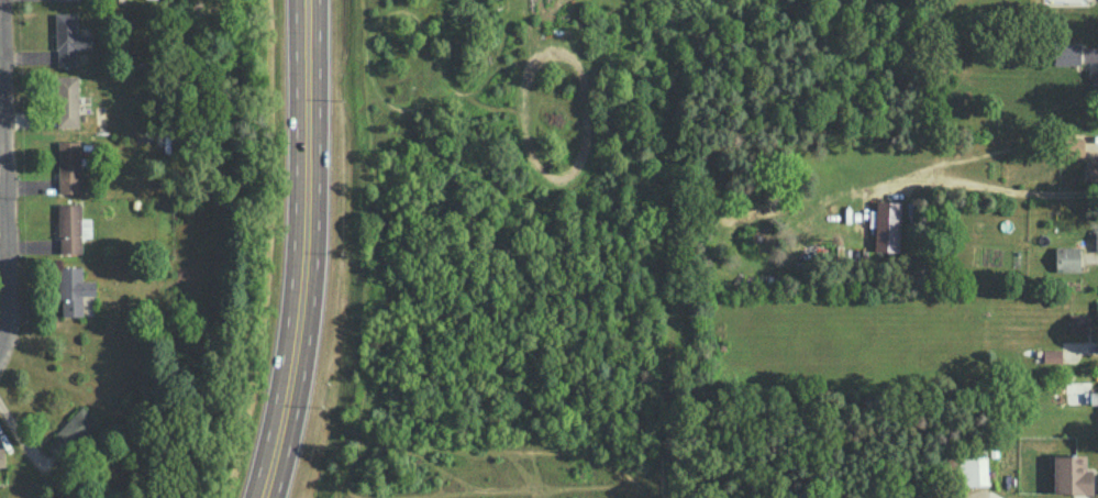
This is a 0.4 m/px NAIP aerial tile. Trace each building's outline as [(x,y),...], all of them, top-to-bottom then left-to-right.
[(77,13),(55,13),(57,66),(77,65),(76,49),(92,48),(91,33),(78,33),(77,13)] [(1080,64),(1080,43),(1054,43),(1054,64),(1080,64)] [(56,75),(57,126),(79,126),(78,75),(56,75)] [(1084,158),(1085,137),(1067,137),(1067,157),(1084,158)] [(59,193),(82,192),(81,140),(58,141),(59,193)] [(1082,166),(1083,181),(1097,181),(1097,165),(1082,166)] [(899,251),(901,201),(876,200),(875,251),(899,251)] [(82,252),(82,236),(91,236),(91,218),(81,218),(81,203),(58,203),(59,252),(82,252)] [(1079,271),(1079,246),(1055,246),(1055,271),(1079,271)] [(82,266),(59,266),(59,299),(62,299),(62,315),(82,315),(82,294),(96,294),(96,280),(82,280),(82,266)] [(1043,361),(1061,362),(1061,349),(1043,349),(1043,361)] [(1092,381),(1065,380),(1065,404),(1092,404),(1092,381)] [(45,446),(62,462),(100,422),(82,406),(45,446)] [(947,454),(948,469),(957,468),(958,485),(987,484),(986,453),(947,454)] [(1053,492),(1092,493),(1093,469),(1086,469),(1086,455),(1054,454),(1053,492)]
